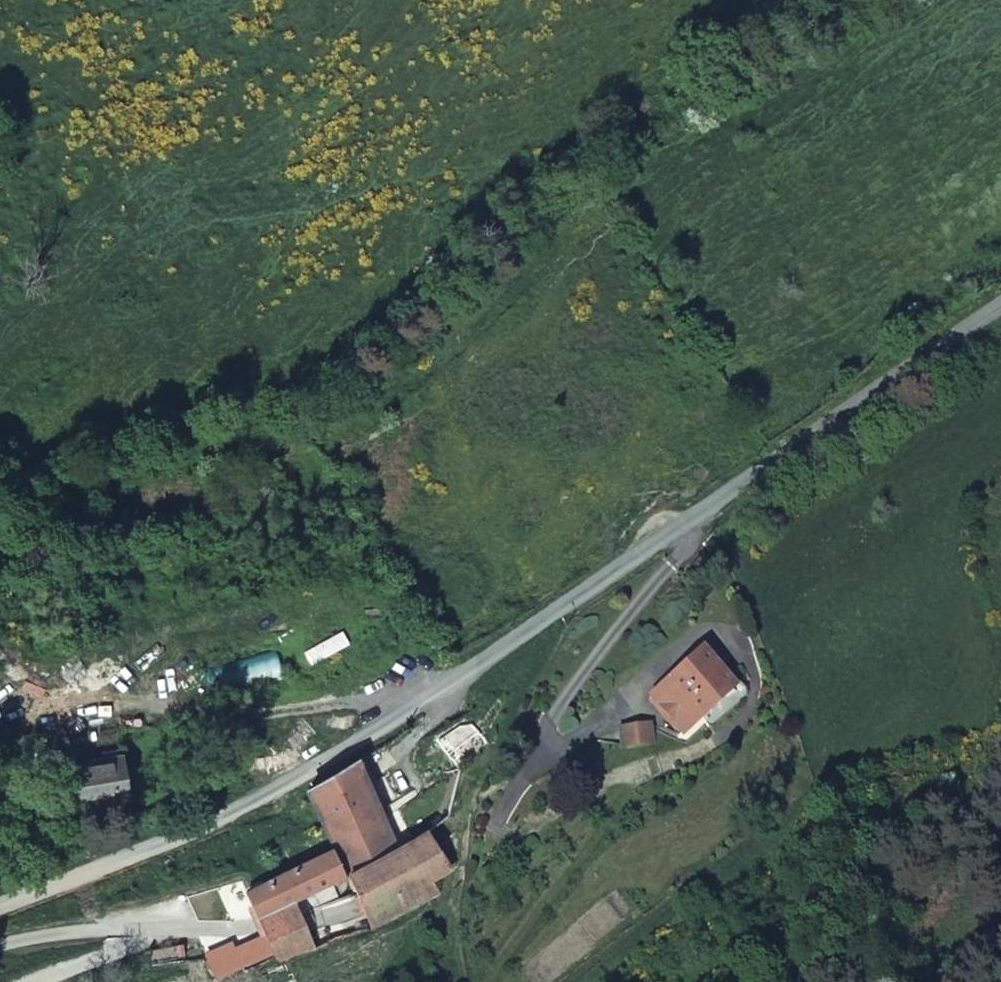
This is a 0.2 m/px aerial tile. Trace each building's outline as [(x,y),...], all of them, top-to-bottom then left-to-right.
[(745,681),(709,643),(675,674),(712,711),(745,681)] [(496,742),(474,703),(462,709),(466,716),(427,738),(448,776),(490,750),(496,742)] [(659,717),(632,723),(635,740),(663,734),(659,717)] [(73,759),(79,801),(135,794),(127,751),(73,759)] [(329,821),(353,874),(404,851),(361,758),(313,787),(329,821)] [(353,874),(375,922),(431,895),(437,886),(434,880),(443,877),(451,863),(438,835),(404,851),(353,874)] [(255,898),(262,913),(287,903),(348,877),(337,853),(332,854),(329,850),(240,890),(246,903),(255,898)] [(287,903),(262,913),(271,934),(296,924),(287,903)]
